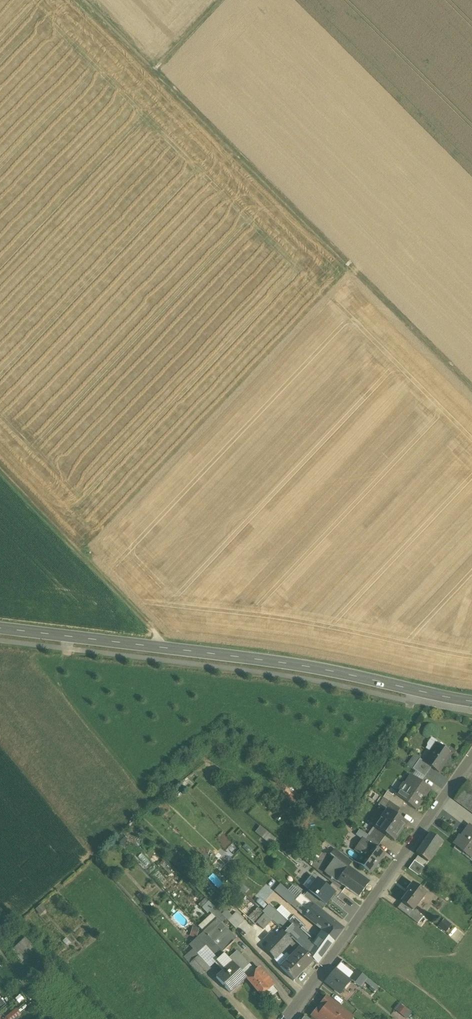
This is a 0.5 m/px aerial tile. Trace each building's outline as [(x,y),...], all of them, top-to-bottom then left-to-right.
[(451,754),(436,744),(424,762),(431,767),(439,773),(451,754)] [(424,762),(420,759),(413,769),(424,777),(431,767),(424,762)] [(411,776),(401,790),(400,789),(397,794),(395,796),(403,802),(416,810),(430,789),(411,776)] [(468,782),(455,799),(471,811),(471,785),(468,782)] [(393,796),(387,792),(383,798),(388,802),(389,801),(393,796)] [(403,802),(395,796),(397,794),(395,792),(393,796),(389,801),(399,808),(403,802)] [(399,808),(389,801),(388,802),(384,809),(387,811),(388,810),(394,815),(399,808)] [(294,808),(285,803),(280,810),(288,816),(294,808)] [(387,811),(375,828),(386,836),(394,841),(407,823),(394,815),(388,810),(387,811)] [(256,832),(270,844),(275,837),(261,826),(256,832)] [(470,826),(461,838),(460,836),(454,844),(471,858),(471,827),(470,826)] [(375,828),(373,827),(368,836),(380,844),(386,836),(375,828)] [(429,833),(415,854),(427,862),(441,841),(429,833)] [(380,844),(368,836),(364,840),(369,844),(376,849),(380,844)] [(122,837),(117,842),(121,846),(126,841),(122,837)] [(362,839),(354,850),(361,855),(369,844),(364,840),(362,839)] [(376,849),(369,844),(361,855),(356,862),(371,873),(384,855),(376,849)] [(351,863),(334,851),(331,856),(336,860),(337,859),(348,868),(351,863)] [(427,863),(418,856),(414,861),(423,868),(427,863)] [(225,865),(219,859),(213,865),(219,872),(225,865)] [(348,868),(337,859),(336,860),(326,874),(332,878),(331,879),(332,878),(359,897),(368,885),(367,884),(367,885),(346,870),(347,868),(347,869),(348,868)] [(317,881),(310,876),(302,885),(309,891),(317,881)] [(328,889),(317,880),(317,881),(309,891),(326,904),(330,899),(331,898),(330,898),(333,894),(334,894),(328,889)] [(426,893),(413,883),(408,890),(410,892),(401,903),(412,911),(413,910),(426,893)] [(275,890),(291,905),(295,901),(297,899),(280,884),(275,890)] [(342,892),(332,884),(328,889),(334,894),(333,894),(335,896),(337,898),(342,892)] [(326,904),(309,891),(304,897),(314,905),(321,911),(326,905),(326,904)] [(263,912),(240,892),(230,902),(247,918),(255,925),(256,923),(265,914),(263,912)] [(304,897),(301,895),(297,899),(295,901),(300,905),(308,912),(314,905),(304,897)] [(300,905),(295,901),(291,905),(296,909),(300,905)] [(221,915),(209,902),(202,909),(207,914),(209,912),(216,920),(217,919),(221,924),(225,919),(221,915)] [(412,911),(401,903),(397,908),(413,920),(418,914),(413,910),(412,911)] [(36,910),(40,915),(46,910),(42,905),(36,910)] [(321,911),(314,905),(308,912),(308,913),(307,912),(306,914),(306,915),(315,923),(323,913),(321,911)] [(312,947),(291,928),(291,927),(287,923),(281,917),(281,916),(269,906),(263,912),(282,930),(306,953),(312,947)] [(230,915),(226,911),(221,915),(225,919),(230,915)] [(344,929),(323,913),(315,923),(324,931),(323,933),(333,942),(333,943),(334,943),(344,929)] [(265,914),(256,923),(263,930),(265,928),(272,921),(265,914)] [(418,914),(413,920),(418,924),(423,918),(418,914)] [(287,923),(291,927),(291,928),(312,947),(315,943),(302,930),(304,927),(293,917),(287,923)] [(247,918),(239,925),(247,933),(255,925),(247,918)] [(216,920),(203,932),(213,943),(222,953),(233,942),(227,936),(223,931),(225,929),(221,924),(217,919),(216,920)] [(282,930),(272,921),(265,928),(275,938),(282,931),(282,930)] [(239,925),(235,929),(243,937),(247,933),(239,925)] [(196,937),(199,930),(194,928),(191,935),(196,937)] [(275,938),(273,940),(282,949),(291,940),(282,931),(275,938)] [(213,943),(203,932),(197,938),(207,949),(213,943)] [(333,942),(323,933),(318,939),(329,949),(333,943),(333,942)] [(22,962),(35,949),(25,938),(11,951),(22,962)] [(207,949),(197,938),(189,945),(199,956),(207,965),(215,957),(207,949)] [(315,943),(312,947),(306,953),(313,960),(317,964),(329,949),(318,939),(315,943)] [(273,940),(264,950),(273,958),(282,949),(273,940)] [(222,953),(213,943),(207,949),(215,957),(218,961),(224,955),(222,953)] [(306,953),(300,947),(290,957),(303,971),(313,960),(306,953)] [(232,963),(224,955),(218,961),(217,962),(225,970),(232,963)] [(249,965),(240,955),(232,963),(240,972),(249,965)] [(199,956),(189,965),(199,976),(209,967),(207,965),(199,956)] [(303,971),(290,957),(280,967),(293,981),(303,971)] [(347,964),(341,959),(338,964),(344,968),(347,964)] [(240,972),(232,963),(225,970),(216,978),(230,993),(246,979),(240,972)] [(249,965),(240,972),(246,979),(246,978),(254,971),(249,965)] [(274,986),(259,968),(254,971),(246,978),(246,979),(261,996),(274,986)] [(350,982),(335,970),(325,982),(340,994),(350,982)] [(355,974),(351,980),(355,983),(361,974),(357,971),(355,974)] [(336,1005),(327,998),(322,1004),(326,1007),(327,1007),(332,1011),(336,1005)] [(407,1018),(412,1012),(400,1002),(395,1008),(407,1018)] [(20,1012),(27,1007),(24,1004),(18,1009),(20,1012)] [(327,1007),(326,1007),(321,1013),(321,1014),(327,1018),(350,1018),(351,1018),(336,1005),(332,1011),(327,1007)] [(317,1010),(313,1016),(317,1018),(327,1018),(321,1014),(321,1013),(317,1010)]
